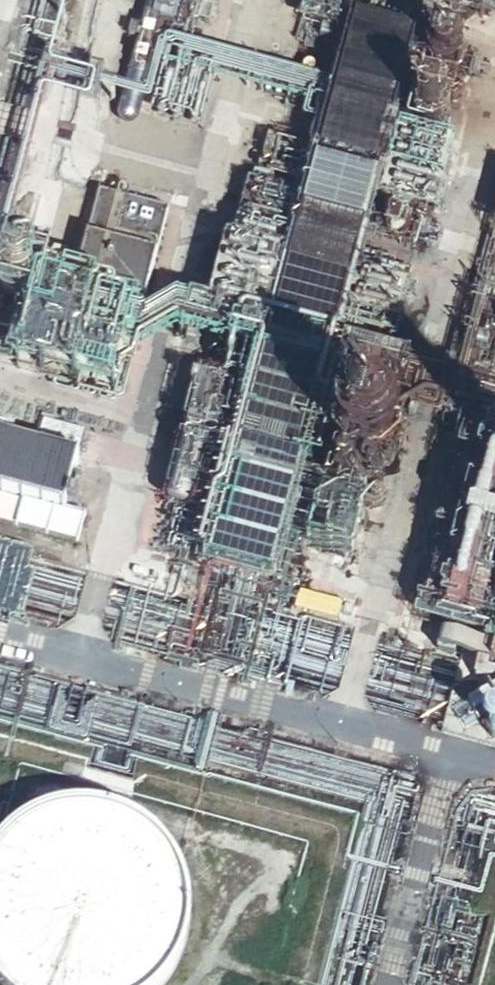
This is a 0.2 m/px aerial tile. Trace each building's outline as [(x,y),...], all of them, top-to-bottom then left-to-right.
[(452,102),(407,91),(399,123),(443,135),(452,102)] [(54,176),(52,183),(40,180),(30,220),(42,223),(34,253),(39,255),(34,271),(17,266),(8,299),(0,297),(0,493),(19,498),(62,509),(62,506),(76,455),(11,437),(28,376),(113,399),(165,205),(54,176)] [(405,224),(403,220),(401,218),(398,217),(394,216),(391,217),(388,220),(387,223),(386,226),(387,229),(389,232),(392,234),(395,235),(398,234),(401,233),(404,230),(405,227),(405,224)] [(387,452),(389,446),(389,440),(388,434),(386,429),(382,424),(377,421),(372,419),(366,418),(360,419),(354,421),(349,424),(345,429),(343,434),(342,440),(342,446),(344,451),(347,457),(351,461),(357,464),(362,465),(369,465),(374,464),(380,461),(384,457),(387,452)] [(62,509),(19,498),(12,523),(74,540),(82,511),(62,506),(62,509)] [(78,576),(65,572),(61,586),(75,590),(78,576)] [(344,603),(299,591),(298,596),(295,595),(291,609),(339,621),(344,603)] [(183,912),(183,899),(180,887),(176,874),(171,863),(164,852),(156,842),(147,833),(136,826),(125,820),(114,815),(101,812),(88,810),(76,810),(63,811),(51,815),(39,819),(28,825),(17,833),(8,842),(0,851),(0,972),(7,981),(12,984),(152,984),(155,981),(164,972),(171,961),(176,949),(180,937),(183,925),(183,912)]
